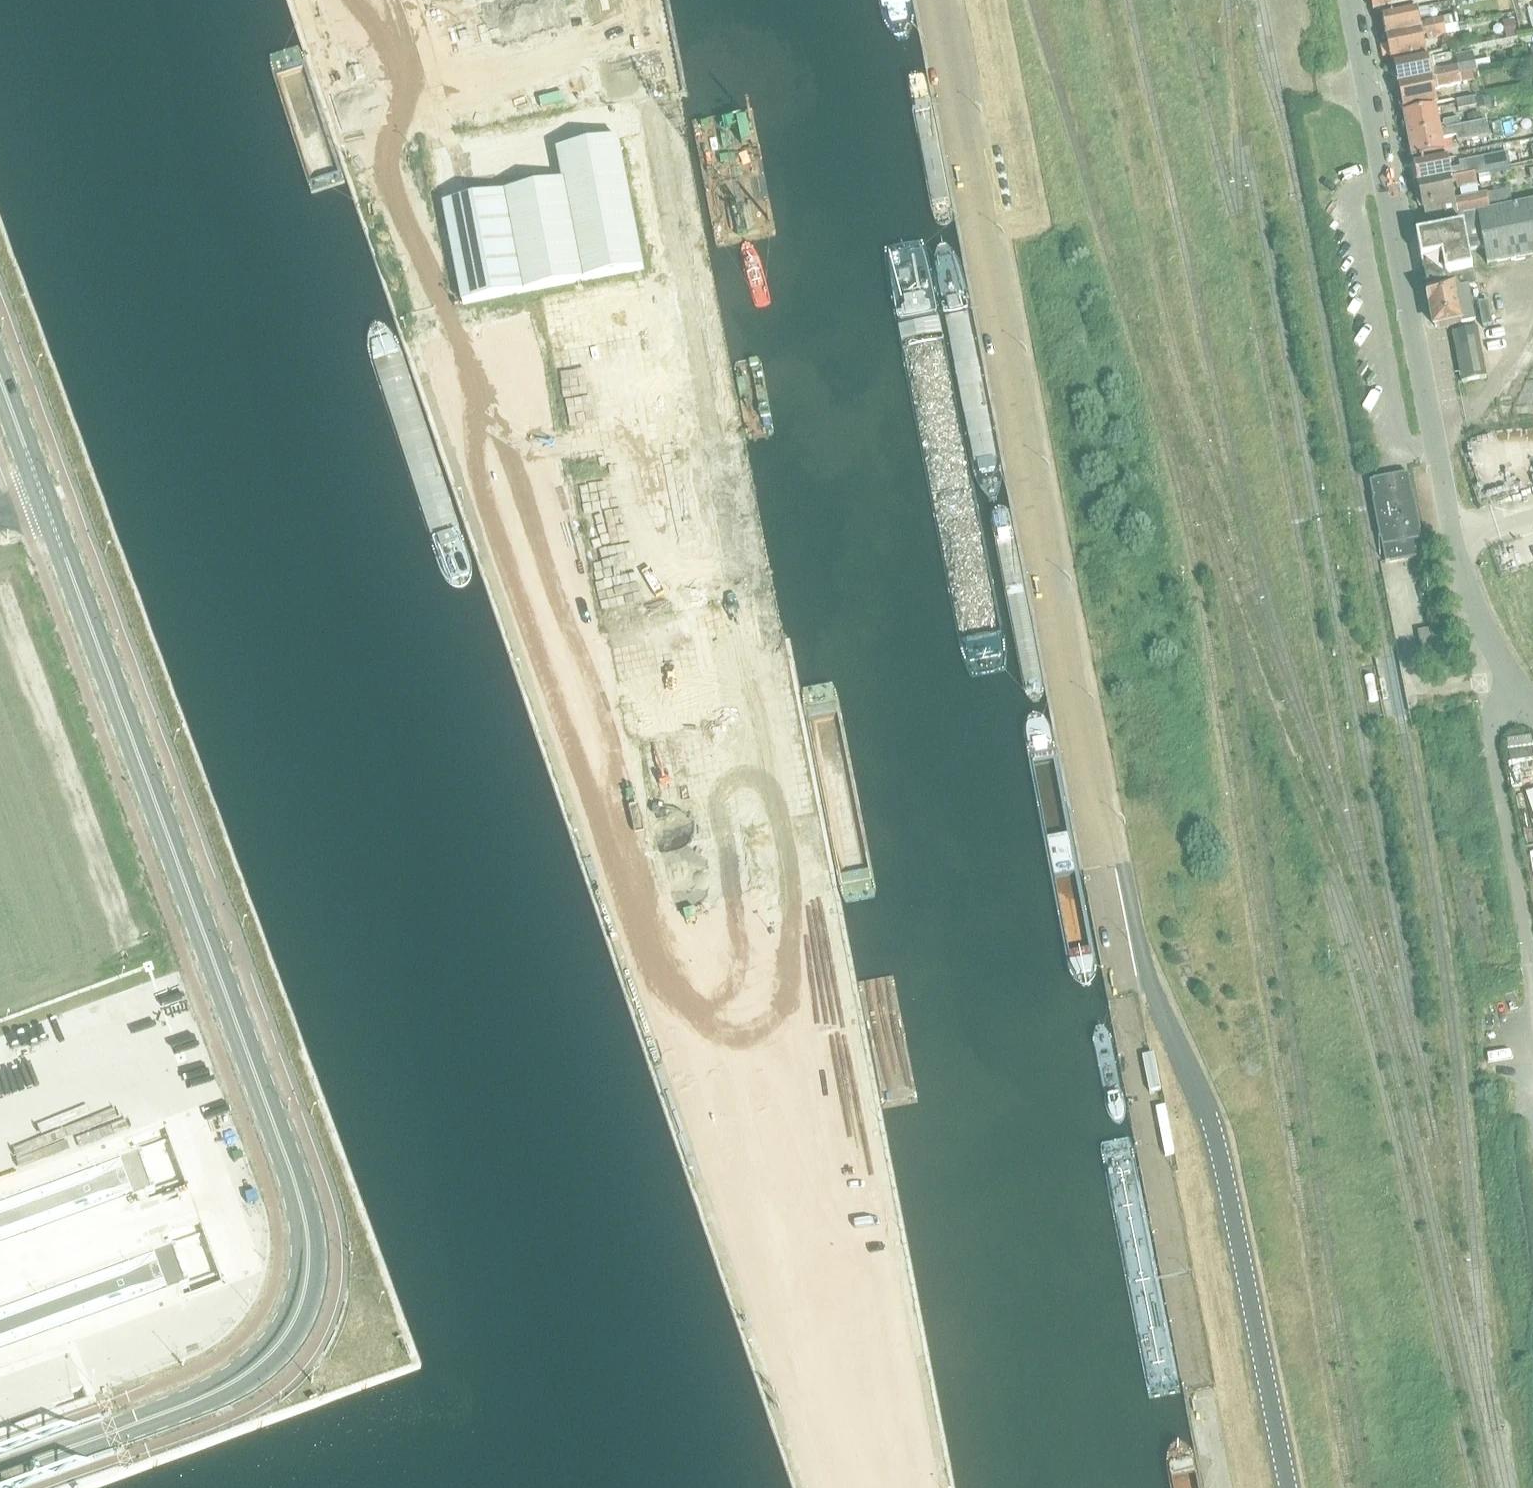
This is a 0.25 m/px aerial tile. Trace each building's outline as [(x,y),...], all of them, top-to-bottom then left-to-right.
[(1373,13),(1418,4),(1417,0),(1371,0),(1373,13)] [(1501,18),(1515,15),(1512,0),(1497,0),(1501,18)] [(1383,17),(1387,39),(1445,28),(1459,25),(1458,16),(1420,23),(1417,10),(1383,17)] [(1445,28),(1387,39),(1391,62),(1426,55),(1424,41),(1446,37),(1445,28)] [(1397,78),(1399,87),(1473,72),(1477,72),(1475,63),(1441,70),(1441,73),(1436,74),(1432,58),(1395,65),(1396,68),(1393,69),(1395,79),(1397,78)] [(1473,72),(1399,87),(1401,96),(1398,98),(1400,108),(1404,109),(1404,111),(1436,104),(1433,86),(1437,85),(1437,88),(1475,81),(1473,72)] [(1456,103),(1457,111),(1473,108),(1472,100),(1456,103)] [(1407,128),(1408,137),(1460,127),(1459,119),(1443,122),(1444,125),(1440,125),(1437,110),(1405,116),(1405,119),(1403,119),(1405,129),(1407,128)] [(1460,127),(1408,137),(1410,146),(1408,147),(1410,159),(1413,158),(1413,159),(1444,153),(1442,140),(1456,138),(1457,143),(1489,137),(1486,122),(1460,127)] [(568,181),(450,200),(466,298),(650,269),(629,136),(563,147),(568,181)] [(1416,177),(1418,187),(1473,176),(1494,172),(1492,159),(1459,166),(1455,170),(1455,174),(1450,175),(1447,158),(1414,165),(1414,168),(1412,169),(1413,177),(1416,177)] [(1425,209),(1428,224),(1512,208),(1510,192),(1456,203),(1453,187),(1457,186),(1457,188),(1475,185),(1473,176),(1418,187),(1420,197),(1417,199),(1419,207),(1422,206),(1422,210),(1425,209)] [(1422,268),(1448,282),(1454,285),(1462,326),(1476,323),(1469,287),(1476,286),(1473,271),(1469,252),(1484,249),(1487,265),(1532,256),(1532,204),(1512,208),(1428,224),(1430,234),(1416,236),(1422,268)] [(1448,282),(1422,268),(1435,331),(1462,326),(1454,285),(1448,282)] [(1453,334),(1463,383),(1486,379),(1477,329),(1453,334)] [(1409,475),(1370,482),(1386,564),(1425,557),(1409,475)] [(1418,632),(1424,661),(1443,657),(1438,629),(1418,632)] [(708,1007),(719,992),(702,978),(691,994),(708,1007)] [(1162,1108),(1156,1109),(1165,1157),(1174,1155),(1175,1155),(1165,1108),(1162,1108)]
